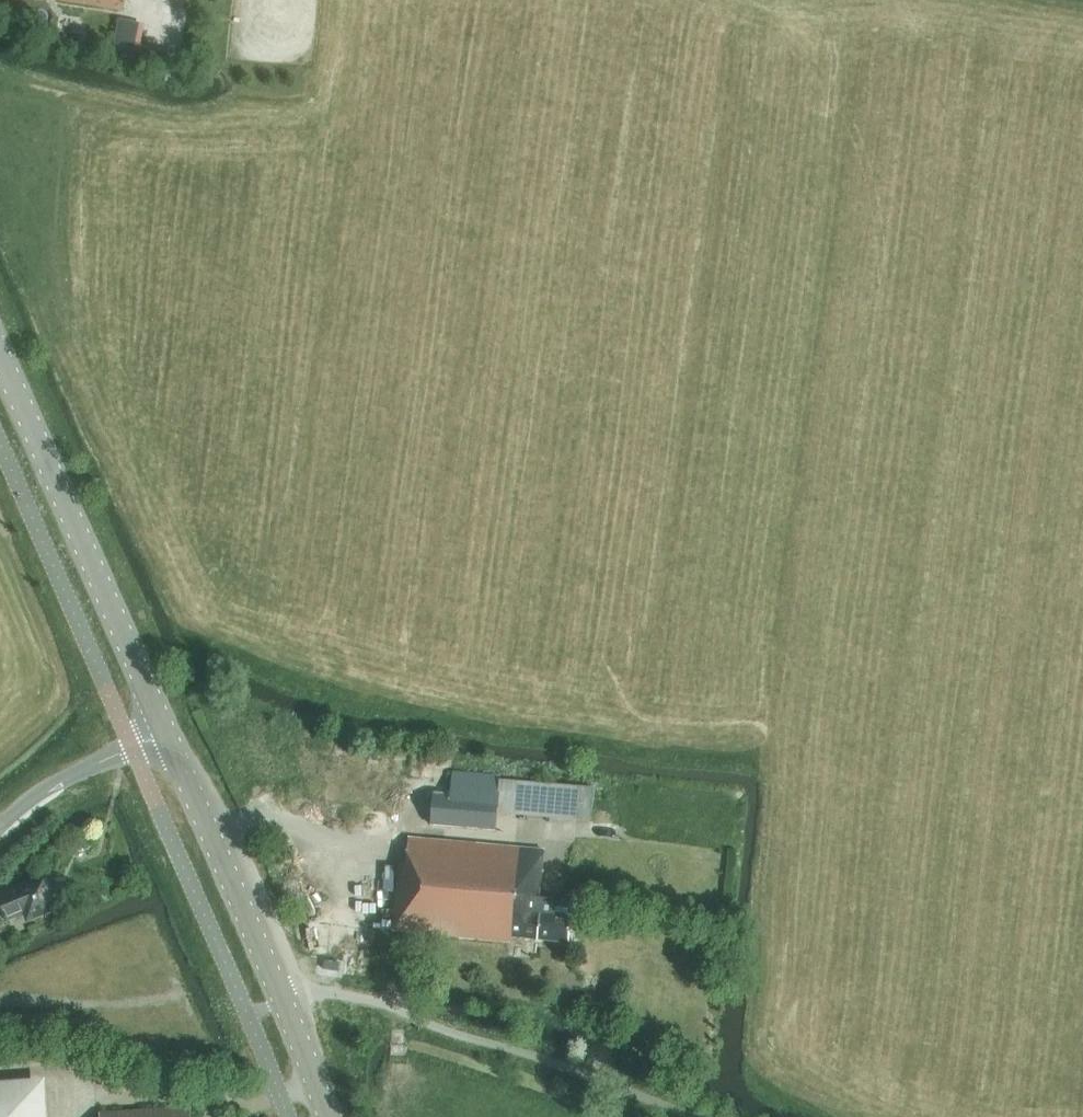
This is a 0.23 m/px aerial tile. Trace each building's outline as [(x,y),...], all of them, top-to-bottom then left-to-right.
[(125,10),(126,0),(60,0),(125,10)] [(166,72),(169,55),(135,49),(140,23),(119,20),(112,59),(131,63),(131,66),(166,72)] [(591,822),(595,791),(498,782),(498,776),(452,771),(451,794),(443,793),(443,795),(433,794),(431,825),(494,831),(496,813),(548,818),(591,822)] [(539,898),(544,851),(409,839),(406,866),(399,865),(392,930),(509,942),(510,937),(569,943),(573,902),(539,898)] [(56,908),(45,880),(0,899),(0,907),(6,921),(25,913),(28,920),(56,908)] [(45,1111),(44,1085),(0,1087),(0,1116),(46,1116),(45,1111)] [(100,1116),(191,1116),(190,1108),(100,1113),(100,1116)]
